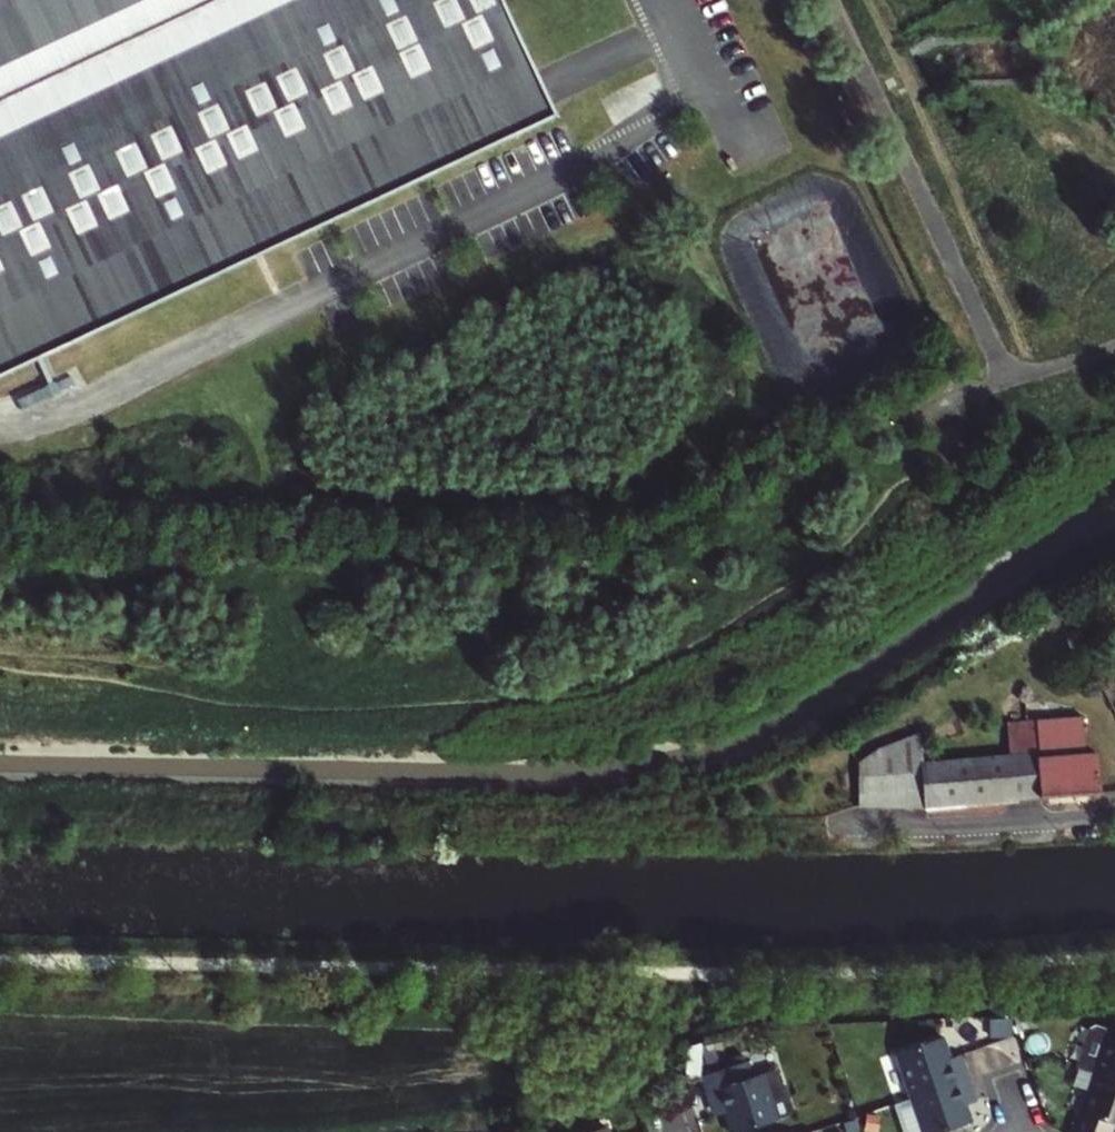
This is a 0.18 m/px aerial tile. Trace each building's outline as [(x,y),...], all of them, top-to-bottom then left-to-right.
[(554,114),(501,0),(0,0),(0,373),(554,114)] [(923,763),(926,806),(1102,790),(1099,755),(1088,756),(1085,717),(1061,719),(1062,730),(1048,731),(1047,721),(1008,724),(1010,755),(923,763)] [(1061,719),(1047,721),(1048,731),(1062,730),(1061,719)] [(859,807),(879,807),(902,807),(917,807),(926,806),(923,763),(901,763),(878,763),(858,763),(859,807)] [(1114,1077),(1114,1029),(1108,1027),(1108,1028),(1096,1024),(1088,1027),(1076,1064),(1094,1070),(1114,1077)] [(904,1048),(920,1093),(978,1073),(973,1058),(962,1061),(959,1053),(951,1031),(904,1048)] [(971,1049),(959,1053),(962,1061),(973,1058),(971,1049)] [(698,1078),(701,1089),(709,1110),(722,1106),(724,1114),(730,1131),(742,1131),(777,1120),(793,1115),(784,1092),(769,1098),(760,1075),(750,1078),(744,1062),(698,1078)] [(1094,1070),(1080,1111),(1073,1131),(1109,1131),(1112,1123),(1114,1124),(1114,1077),(1094,1070)] [(975,1099),(972,1092),(983,1088),(978,1073),(920,1093),(934,1131),(937,1131),(981,1117),(975,1099)] [(972,1092),(975,1099),(986,1096),(983,1088),(972,1092)] [(904,1098),(916,1131),(932,1131),(934,1131),(920,1093),(904,1098)] [(722,1106),(709,1110),(712,1117),(724,1114),(722,1106)]
